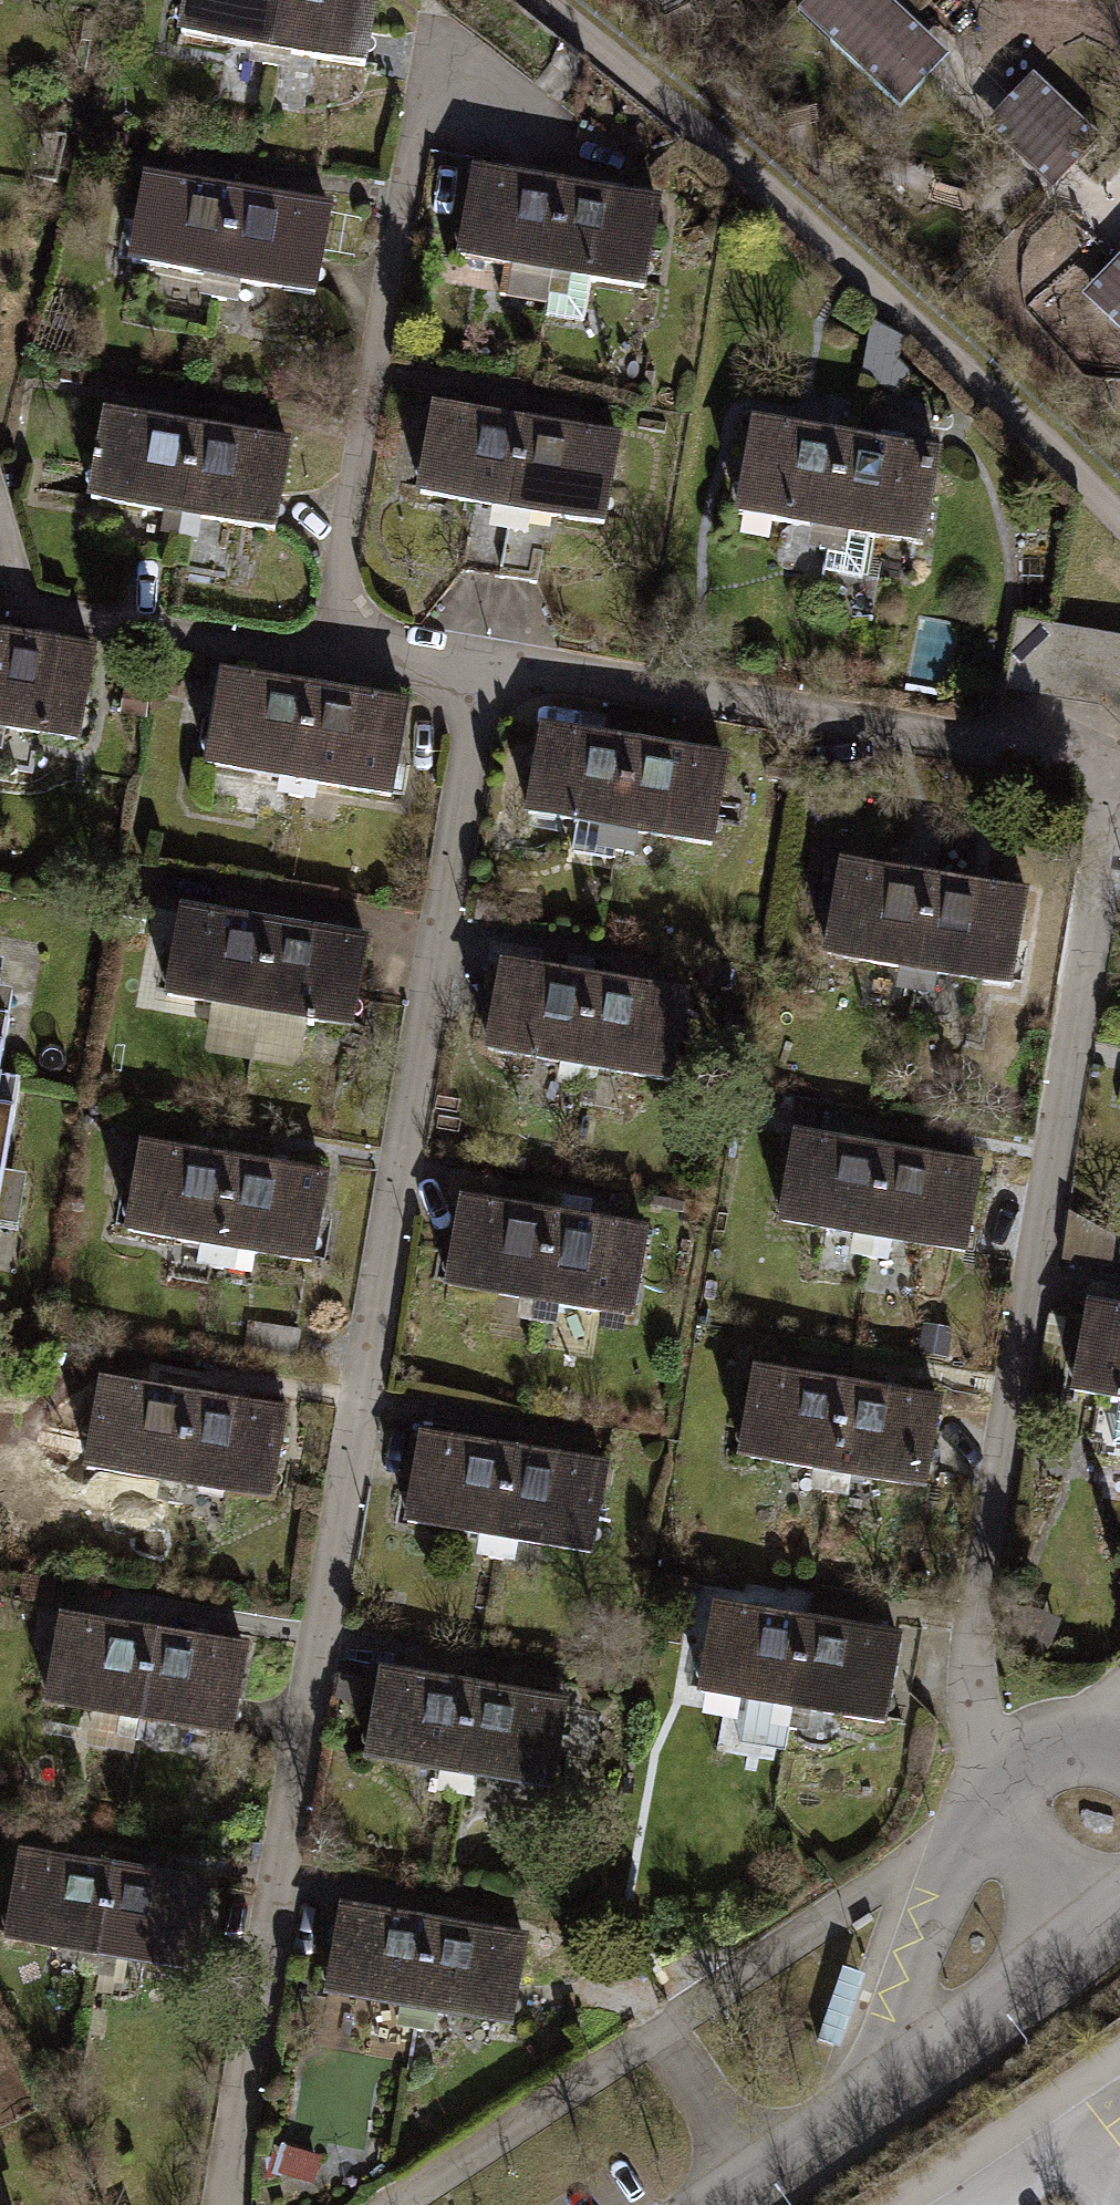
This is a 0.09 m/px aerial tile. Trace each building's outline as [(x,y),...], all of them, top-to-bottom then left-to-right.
[(182,32),(276,49),(284,0),(188,0),(182,32)] [(276,49),(365,65),(377,0),(284,0),(276,49)] [(827,40),(854,13),(923,78),(944,56),(886,0),(804,0),(795,10),(827,40)] [(896,106),(923,78),(854,13),(827,40),(896,106)] [(1030,72),(1005,97),(1042,133),(1067,108),(1030,72)] [(1098,138),(1067,108),(1042,133),(1005,97),(981,123),(1049,189),(1074,164),(1098,138)] [(228,195),(137,178),(121,261),(194,275),(190,296),(208,300),(213,277),(228,195)] [(559,194),(466,179),(454,256),(498,263),(493,297),(541,305),(559,194)] [(655,209),(559,194),(541,305),(539,314),(578,321),(585,280),(642,290),(655,209)] [(321,213),(228,195),(213,277),(306,295),(321,213)] [(1110,263),(1079,296),(1119,335),(1119,252),(1110,263)] [(413,493),(468,502),(503,508),(517,424),(427,409),(413,493)] [(191,432),(97,415),(81,499),(176,516),(191,432)] [(837,438),(745,421),(728,510),(821,527),(837,438)] [(517,424),(503,508),(539,514),(597,523),(611,439),(517,424)] [(281,448),(191,432),(176,516),(266,532),(281,448)] [(931,455),(837,438),(821,527),(813,567),(851,574),(858,533),(914,544),(931,455)] [(492,577),(503,508),(468,502),(457,571),(492,577)] [(528,583),(539,514),(503,508),(492,577),(528,583)] [(1040,692),(1051,626),(1015,620),(1006,686),(1040,692)] [(1051,626),(1040,692),(1072,697),(1083,631),(1051,626)] [(1072,697),(1104,703),(1119,673),(1119,637),(1083,631),(1072,697)] [(0,638),(0,730),(75,743),(90,654),(0,638)] [(1104,703),(1119,719),(1119,673),(1104,703)] [(303,690),(211,675),(196,765),(287,781),(303,690)] [(394,705),(303,690),(287,781),(379,796),(394,705)] [(632,744),(541,728),(526,812),(617,829),(632,744)] [(726,761),(632,744),(617,829),(711,845),(726,761)] [(923,877),(829,862),(814,954),(909,969),(923,877)] [(1017,892),(923,877),(909,969),(1002,984),(1017,892)] [(269,926),(177,912),(164,994),(256,1008),(269,926)] [(362,941),(269,926),(256,1008),(350,1023),(362,941)] [(592,981),(494,966),(481,1051),(578,1066),(592,981)] [(683,995),(592,981),(578,1066),(670,1080),(683,995)] [(10,1018),(0,1016),(0,1080),(10,1018)] [(18,1084),(0,1081),(0,1192),(18,1084)] [(888,1146),(791,1130),(775,1226),(872,1242),(888,1146)] [(232,1161),(139,1146),(125,1230),(218,1245),(232,1161)] [(985,1161),(888,1146),(872,1242),(969,1257),(985,1161)] [(327,1178),(232,1161),(218,1245),(311,1262),(327,1178)] [(553,1215),(459,1200),(445,1286),(540,1301),(553,1215)] [(647,1229),(553,1215),(540,1301),(633,1316),(647,1229)] [(1083,1308),(1070,1387),(1119,1395),(1119,1314),(1083,1308)] [(847,1385),(748,1368),(733,1455),(831,1472),(847,1385)] [(191,1399),(102,1381),(86,1464),(179,1480),(191,1399)] [(940,1401),(847,1385),(831,1472),(925,1488),(940,1401)] [(280,1412),(191,1399),(179,1480),(268,1494),(280,1412)] [(510,1450),(416,1434),(401,1524),(495,1540),(510,1450)] [(604,1466),(510,1450),(495,1540),(589,1555),(604,1466)] [(808,1622),(713,1606),(698,1693),(793,1709),(808,1622)] [(1060,1625),(1019,1608),(1006,1640),(1047,1657),(1060,1625)] [(153,1634),(60,1617),(45,1700),(138,1716),(153,1634)] [(900,1638),(808,1622),(793,1709),(885,1725),(900,1638)] [(243,1650),(153,1634),(138,1716),(228,1732),(243,1650)] [(472,1688),(377,1673),(363,1755),(458,1770),(472,1688)] [(565,1704),(472,1688),(458,1770),(552,1785),(565,1704)] [(111,1869),(19,1854),(6,1938),(98,1952),(111,1869)] [(202,1883),(111,1869),(98,1952),(189,1966),(202,1883)] [(432,1923),(341,1906),(326,1989),(417,2006),(432,1923)] [(523,1939),(432,1923),(417,2006),(508,2022),(523,1939)]
